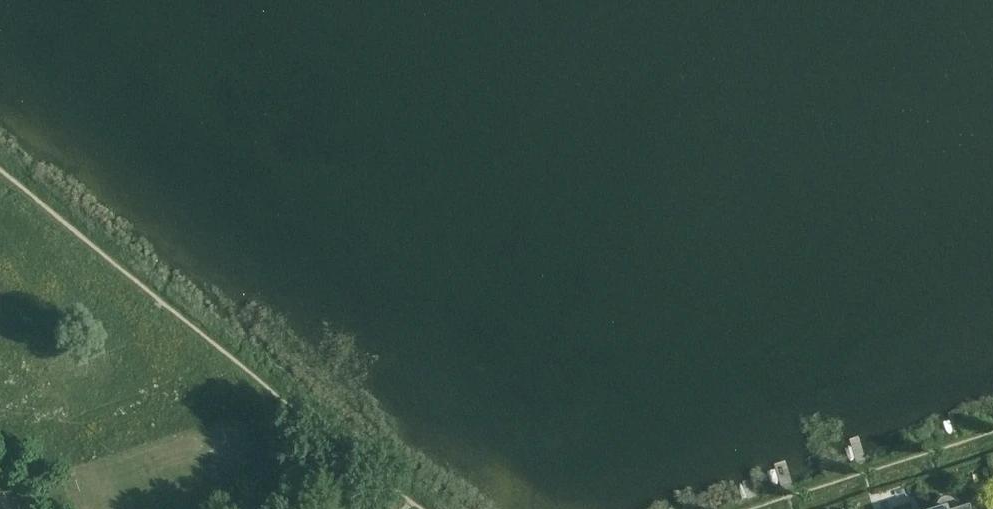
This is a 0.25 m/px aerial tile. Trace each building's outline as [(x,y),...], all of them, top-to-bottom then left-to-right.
[(956,503),(955,501),(953,500),(952,499),(950,498),(948,497),(946,497),(944,498),(942,499),(941,499),(940,501),(939,502),(938,504),(937,506),(937,508),(958,508),(956,503)]
